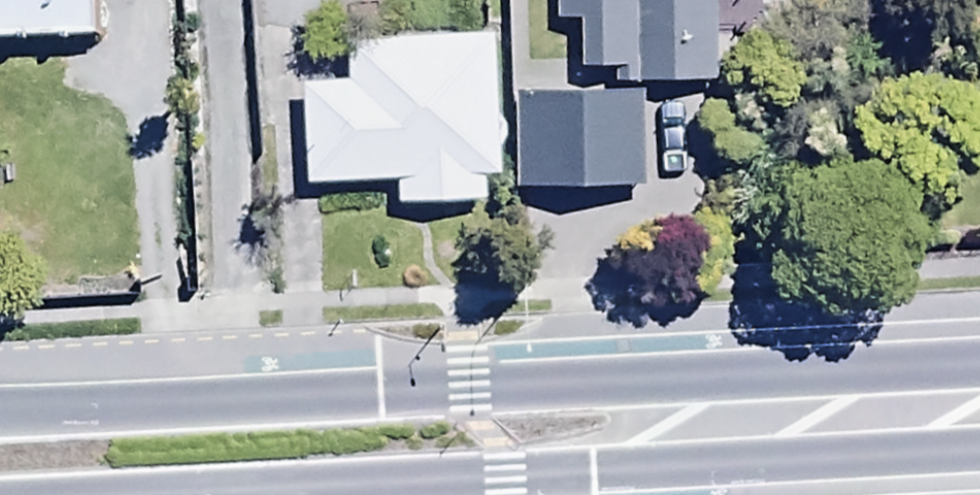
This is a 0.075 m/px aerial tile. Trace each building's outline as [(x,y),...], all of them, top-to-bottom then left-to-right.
[(87,40),(86,0),(0,0),(0,42),(87,40)] [(551,26),(578,27),(577,76),(622,78),(622,87),(712,89),(714,0),(552,0),(551,26)] [(300,90),(300,190),(391,190),(391,210),(498,210),(498,48),(343,48),(343,91),(300,90)] [(573,53),(539,53),(537,149),(619,150),(620,96),(573,95),(573,53)]
